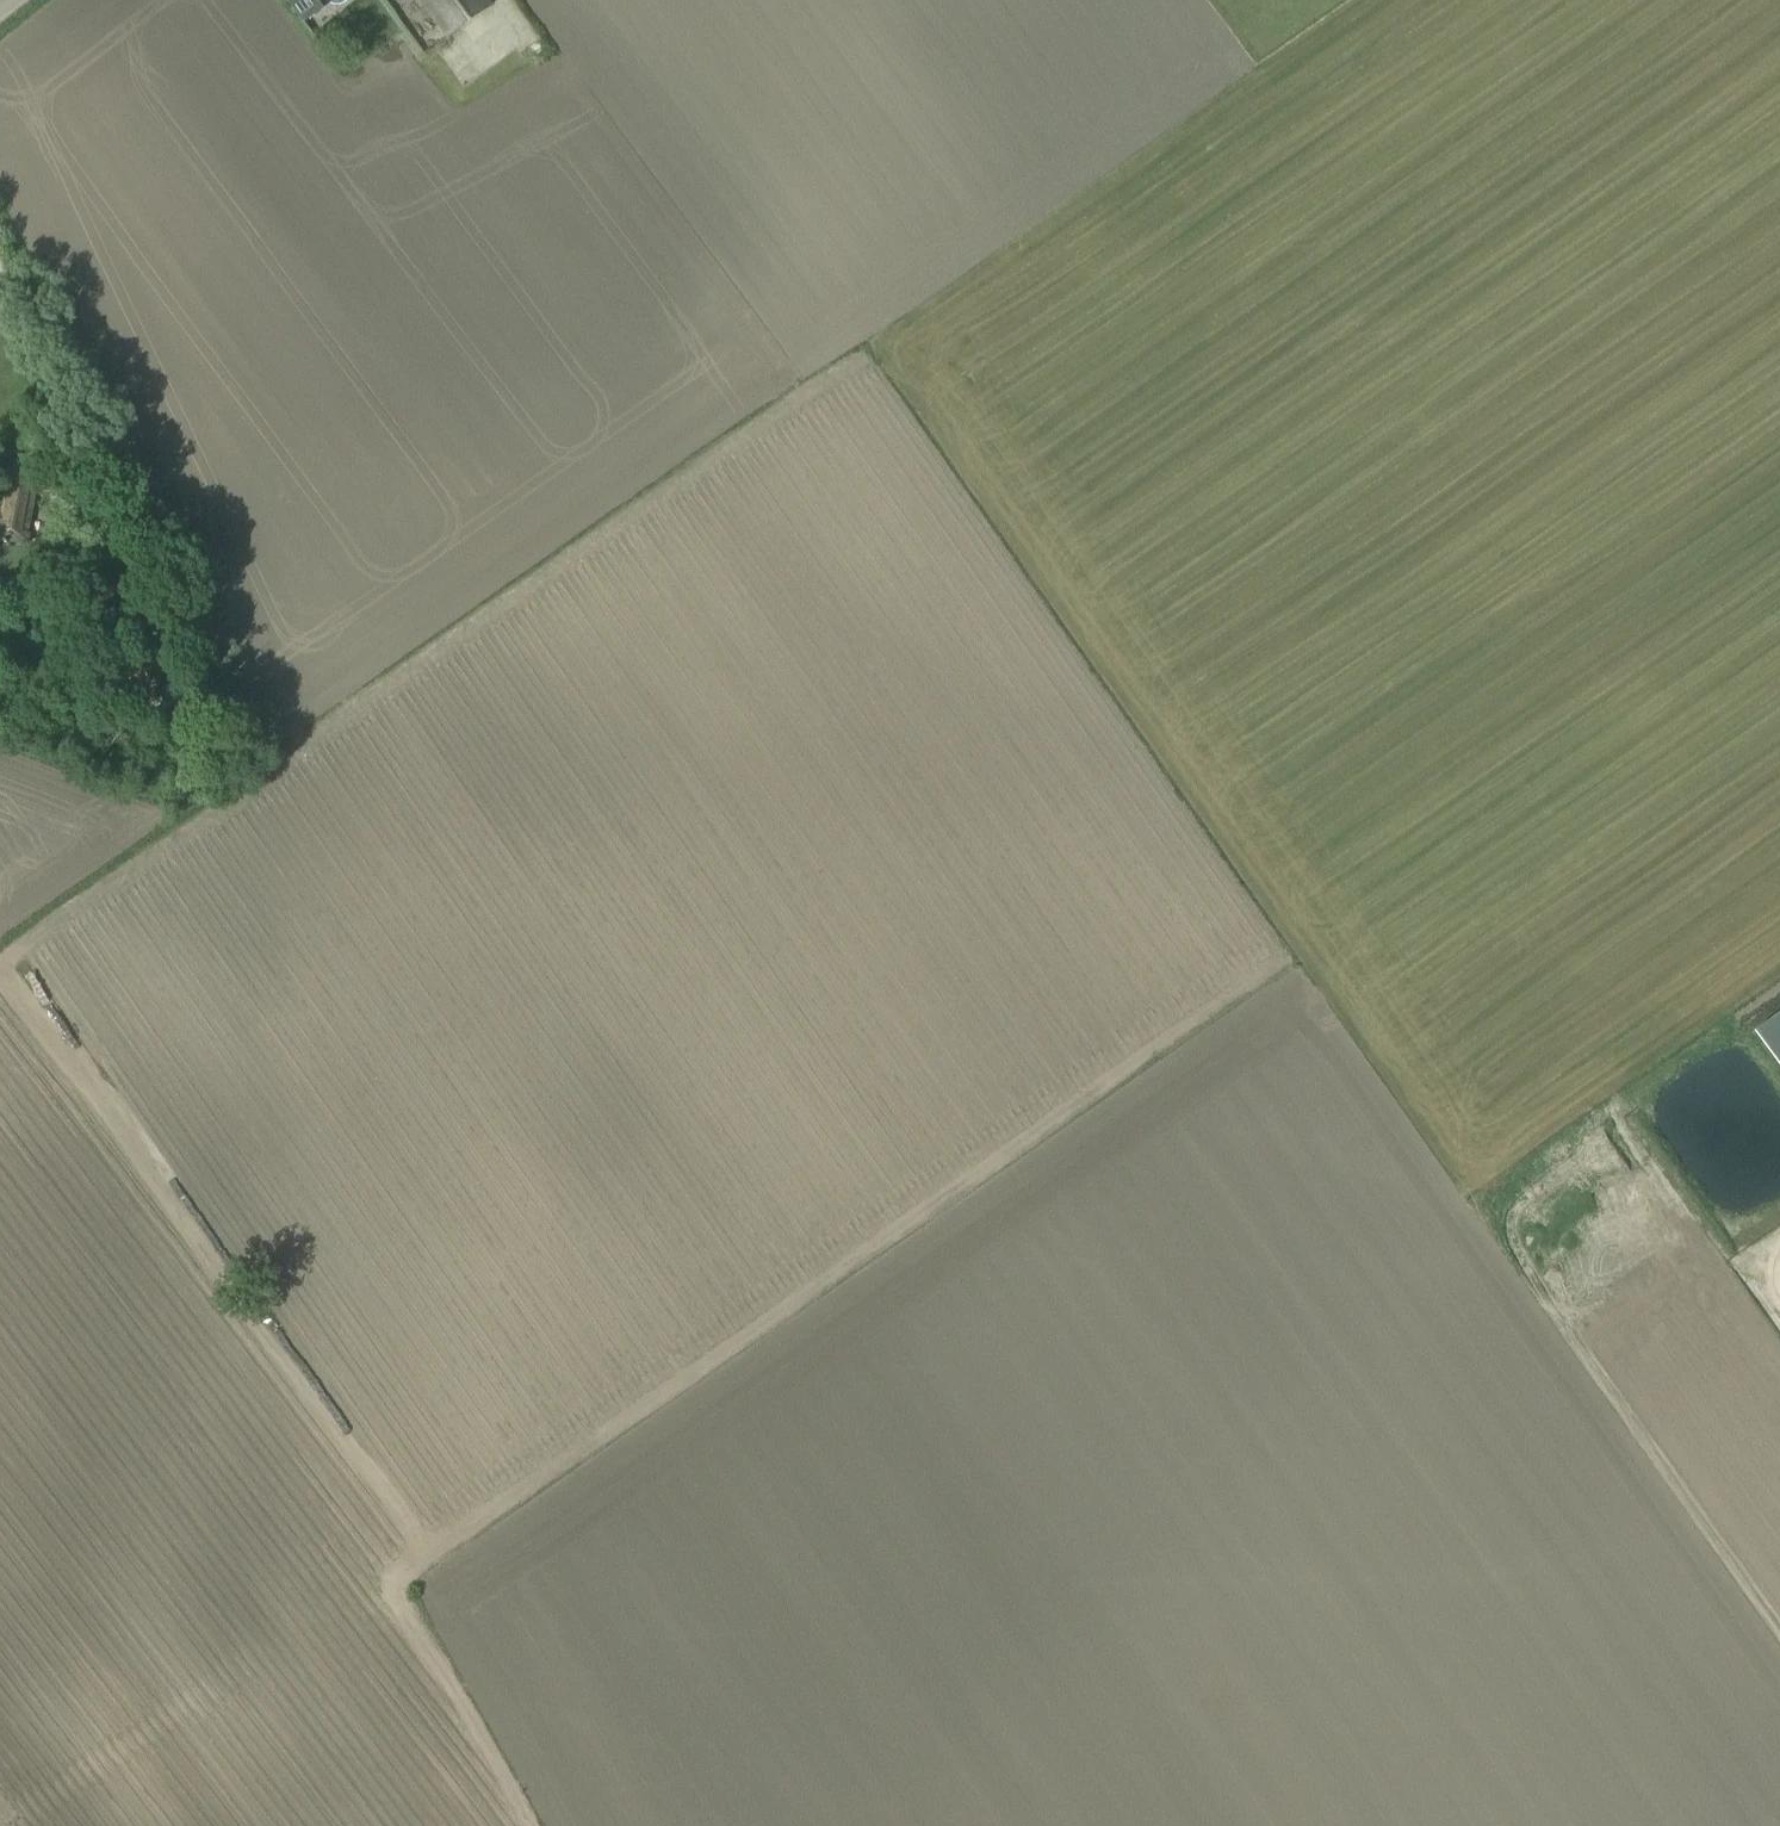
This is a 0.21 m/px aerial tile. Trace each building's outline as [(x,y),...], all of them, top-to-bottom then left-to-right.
[(448,36),(492,3),(490,0),(421,0),(448,36)] [(9,462),(0,508),(0,537),(26,542),(40,467),(9,462)]
